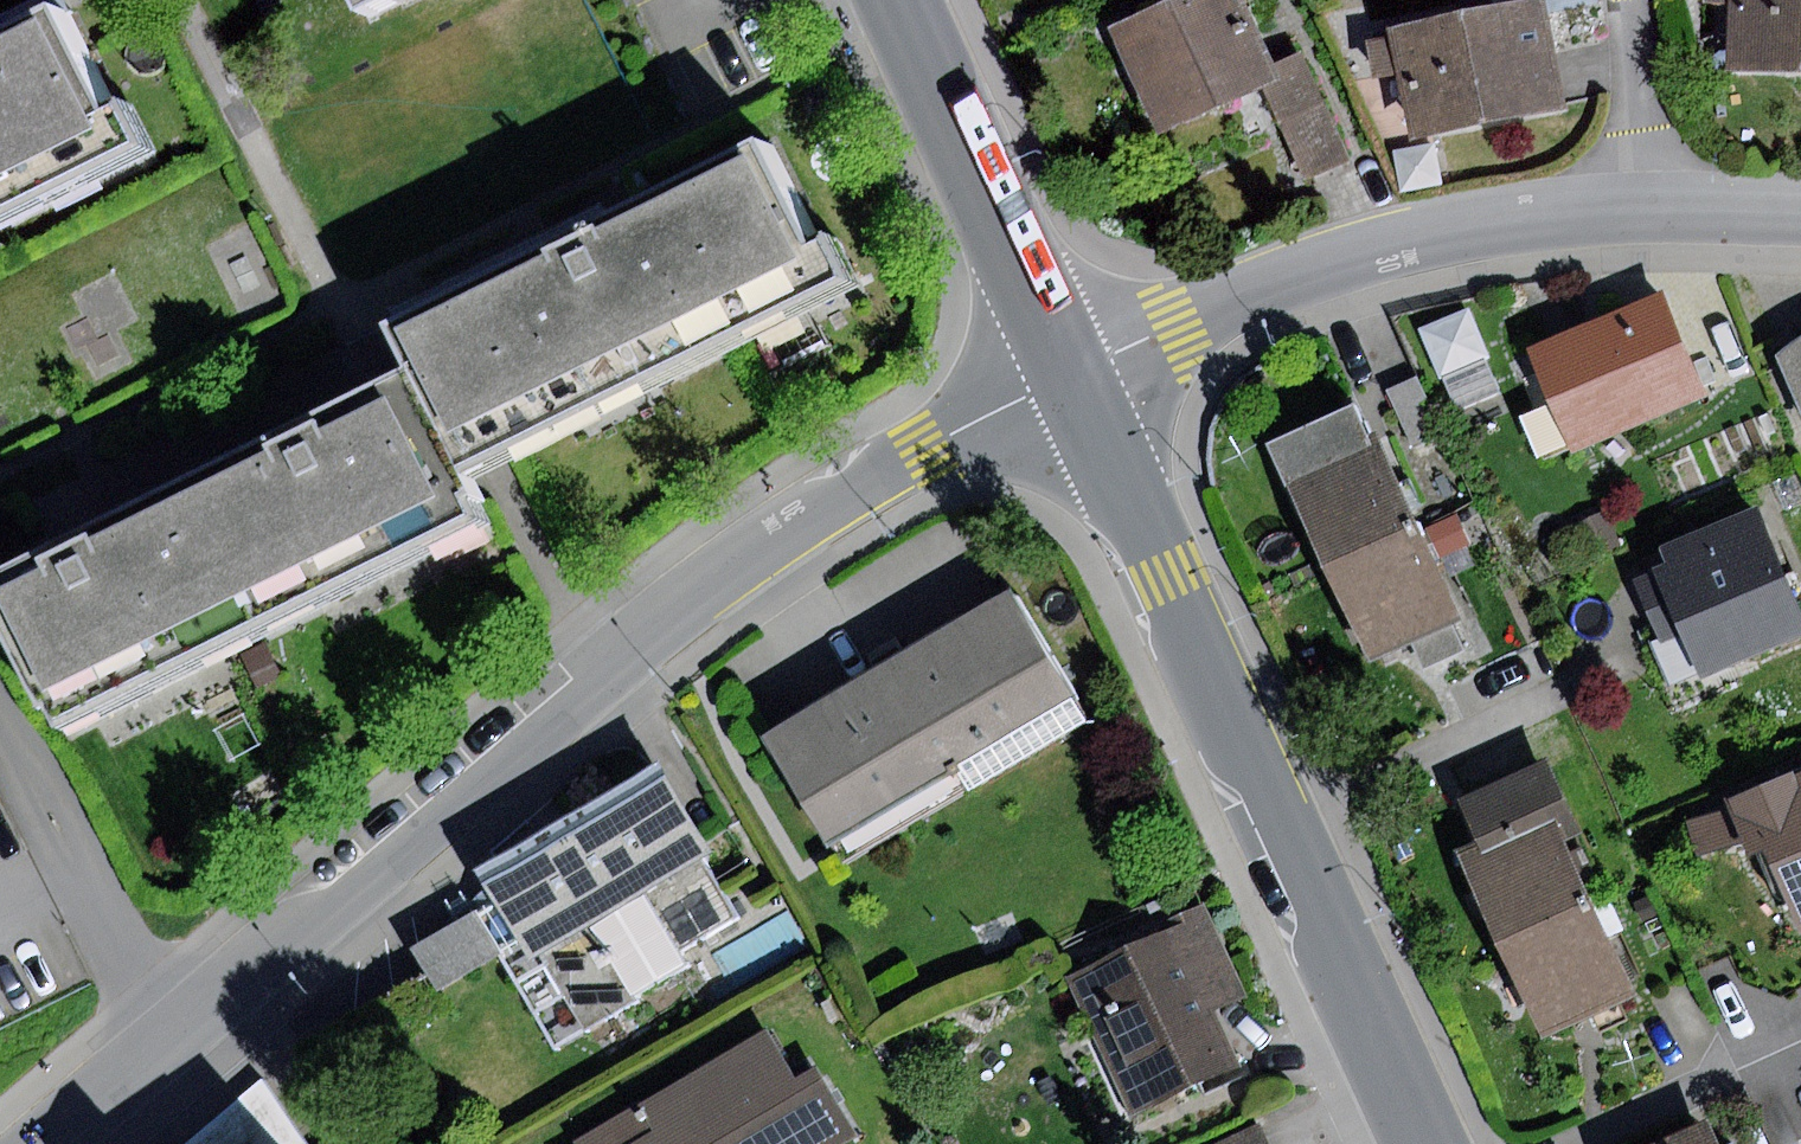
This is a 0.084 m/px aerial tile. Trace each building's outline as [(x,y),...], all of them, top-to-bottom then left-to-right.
[(373,22),(405,6),(402,0),(403,0),(362,0),(373,22)] [(1111,28),(1160,132),(1259,85),(1280,75),(1244,0),(1169,0),(1111,28)] [(1800,71),(1800,0),(1730,0),(1729,69),(1800,71)] [(1412,136),(1564,109),(1545,1),(1523,5),(1393,28),(1412,136)] [(62,8),(0,39),(0,228),(153,152),(130,105),(114,113),(62,8)] [(1306,63),(1280,75),(1259,85),(1304,178),(1350,156),(1306,63)] [(417,317),(385,333),(408,380),(461,485),(495,468),(856,289),(834,244),(815,253),(762,146),(616,218),(417,317)] [(1660,294),(1527,348),(1569,449),(1701,394),(1660,294)] [(1468,308),(1421,327),(1443,380),(1489,360),(1468,308)] [(1796,340),(1776,356),(1800,413),(1800,337),(1796,340)] [(1418,376),(1387,389),(1412,448),(1443,435),(1418,376)] [(291,439),(188,489),(261,635),(481,526),(461,485),(408,380),(291,439)] [(1325,569),(1417,528),(1381,447),(1372,451),(1353,406),(1269,443),(1289,488),(1325,569)] [(261,635),(188,489),(63,552),(0,583),(0,603),(65,733),(261,635)] [(1800,644),(1800,608),(1756,505),(1666,543),(1674,562),(1637,579),(1660,631),(1682,621),(1710,684),(1800,644)] [(1417,528),(1325,569),(1365,660),(1412,639),(1424,666),(1462,649),(1451,624),(1458,621),(1417,528)] [(1085,719),(1009,592),(765,737),(841,865),(1085,719)] [(265,642),(243,652),(259,686),(281,676),(265,642)] [(1480,852),(1556,821),(1571,814),(1548,758),(1457,796),(1480,852)] [(1724,798),(1728,808),(1742,844),(1748,858),(1766,850),(1798,931),(1800,929),(1800,768),(1724,798)] [(733,915),(651,773),(477,872),(493,900),(477,910),(504,954),(556,1047),(693,968),(680,945),(733,915)] [(1742,844),(1728,808),(1686,820),(1695,855),(1742,844)] [(1499,943),(1591,899),(1556,821),(1480,852),(1462,860),(1499,943)] [(1648,896),(1633,903),(1643,924),(1658,916),(1648,896)] [(1591,899),(1499,943),(1543,1034),(1592,1011),(1601,1031),(1630,1018),(1623,1002),(1637,995),(1591,899)] [(1165,933),(1065,977),(1130,1122),(1242,1072),(1213,1009),(1247,994),(1204,900),(1159,919),(1165,933)] [(504,954),(477,910),(412,949),(439,993),(504,954)] [(573,1141),(574,1143),(845,1143),(856,1137),(815,1066),(797,1077),(768,1027),(573,1141)] [(177,1143),(302,1143),(258,1075),(177,1143)] [(1648,1143),(1721,1143),(1709,1117),(1648,1143)] [(1260,1125),(1216,1143),(1268,1143),(1260,1125)]
